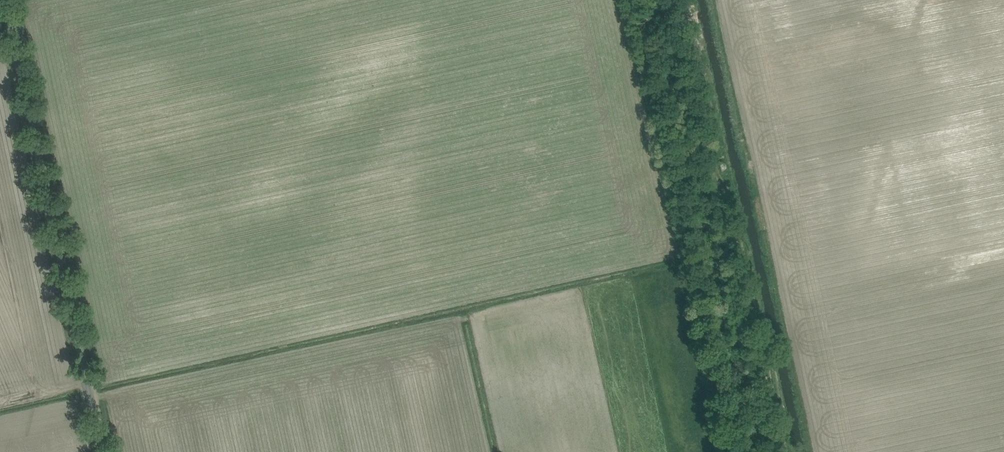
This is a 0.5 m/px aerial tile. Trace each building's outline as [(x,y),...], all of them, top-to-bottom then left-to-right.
[(721,161),(719,161),(722,172),(724,171),(728,167),(726,162),(721,161)]
